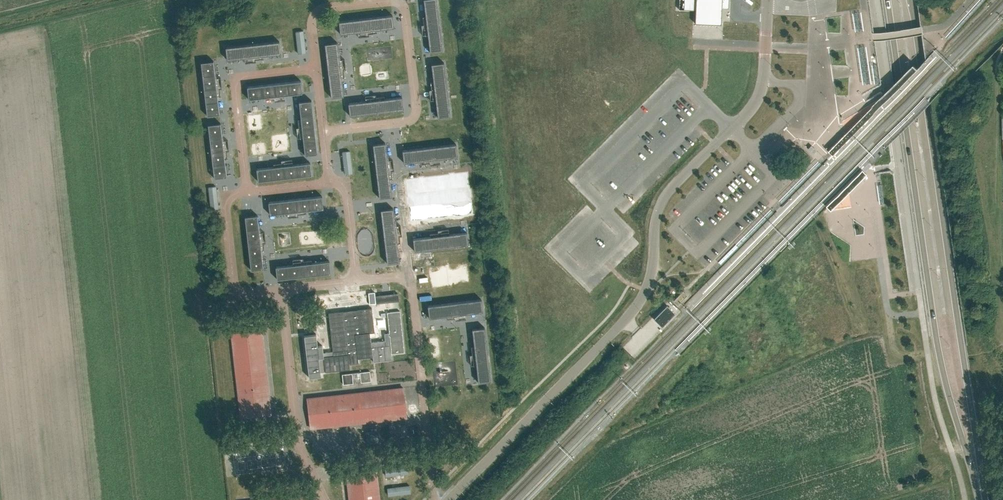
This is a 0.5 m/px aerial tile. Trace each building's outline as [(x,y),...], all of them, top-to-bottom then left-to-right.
[(430,52),(443,51),(436,0),(423,0),(430,52)] [(720,24),(721,24),(722,8),(728,8),(729,0),(679,0),(679,9),(695,10),(695,18),(696,18),(696,17),(720,18),(720,24)] [(394,28),(392,15),(339,21),(340,34),(394,28)] [(303,31),(296,32),(298,54),(306,53),(303,31)] [(279,41),(226,47),(227,60),(281,54),(279,41)] [(331,97),(344,96),(337,42),(325,44),(331,97)] [(201,62),(207,116),(220,114),(213,61),(201,62)] [(450,116),(444,62),(431,64),(438,118),(450,116)] [(302,93),(301,80),(247,87),(248,99),(302,93)] [(350,116),(403,109),(402,97),(348,103),(350,116)] [(305,155),(317,154),(311,100),(298,102),(305,155)] [(227,177),(221,123),(208,125),(214,178),(227,177)] [(373,144),(379,198),(392,196),(385,143),(373,144)] [(456,144),(402,150),(404,163),(458,156),(456,144)] [(345,174),(352,173),(350,151),(342,152),(345,174)] [(311,175),(310,162),(256,169),(258,181),(311,175)] [(216,186),(209,187),(211,209),(218,208),(216,186)] [(270,214),(323,208),(322,196),(268,202),(270,214)] [(447,204),(440,205),(441,223),(448,222),(447,204)] [(387,263),(400,262),(393,208),(381,210),(387,263)] [(263,269),(257,215),(245,216),(251,270),(263,269)] [(414,251),(468,245),(466,232),(413,239),(414,251)] [(276,267),(277,279),(331,273),(329,260),(276,267)] [(682,301),(688,308),(702,294),(696,288),(682,301)] [(683,291),(674,300),(677,304),(687,295),(683,291)] [(376,296),(377,303),(399,301),(398,294),(376,296)] [(428,306),(429,318),(483,312),(481,299),(428,306)] [(667,305),(654,319),(660,325),(662,327),(668,321),(675,313),(667,305)] [(372,308),(328,313),(333,351),(318,353),(316,334),(304,335),(309,377),(321,376),(321,372),(325,372),(350,369),(349,364),(359,363),(358,358),(373,357),(370,333),(375,332),(372,308)] [(387,312),(392,354),(404,352),(400,311),(387,312)] [(491,381),(485,327),(472,329),(478,382),(491,381)] [(241,417),(271,414),(261,330),(231,333),(241,417)] [(353,383),(361,382),(371,381),(370,371),(360,372),(352,373),(342,374),(343,384),(353,383)] [(310,428),(321,427),(406,417),(403,388),(307,398),(310,428)] [(856,406),(857,416),(867,415),(866,405),(856,406)] [(377,430),(366,432),(367,444),(379,442),(377,430)] [(913,430),(908,432),(914,443),(919,441),(913,430)] [(407,466),(385,469),(386,476),(408,474),(407,466)] [(376,470),(347,473),(350,499),(379,499),(376,470)] [(409,486),(387,488),(388,496),(410,493),(409,486)]
